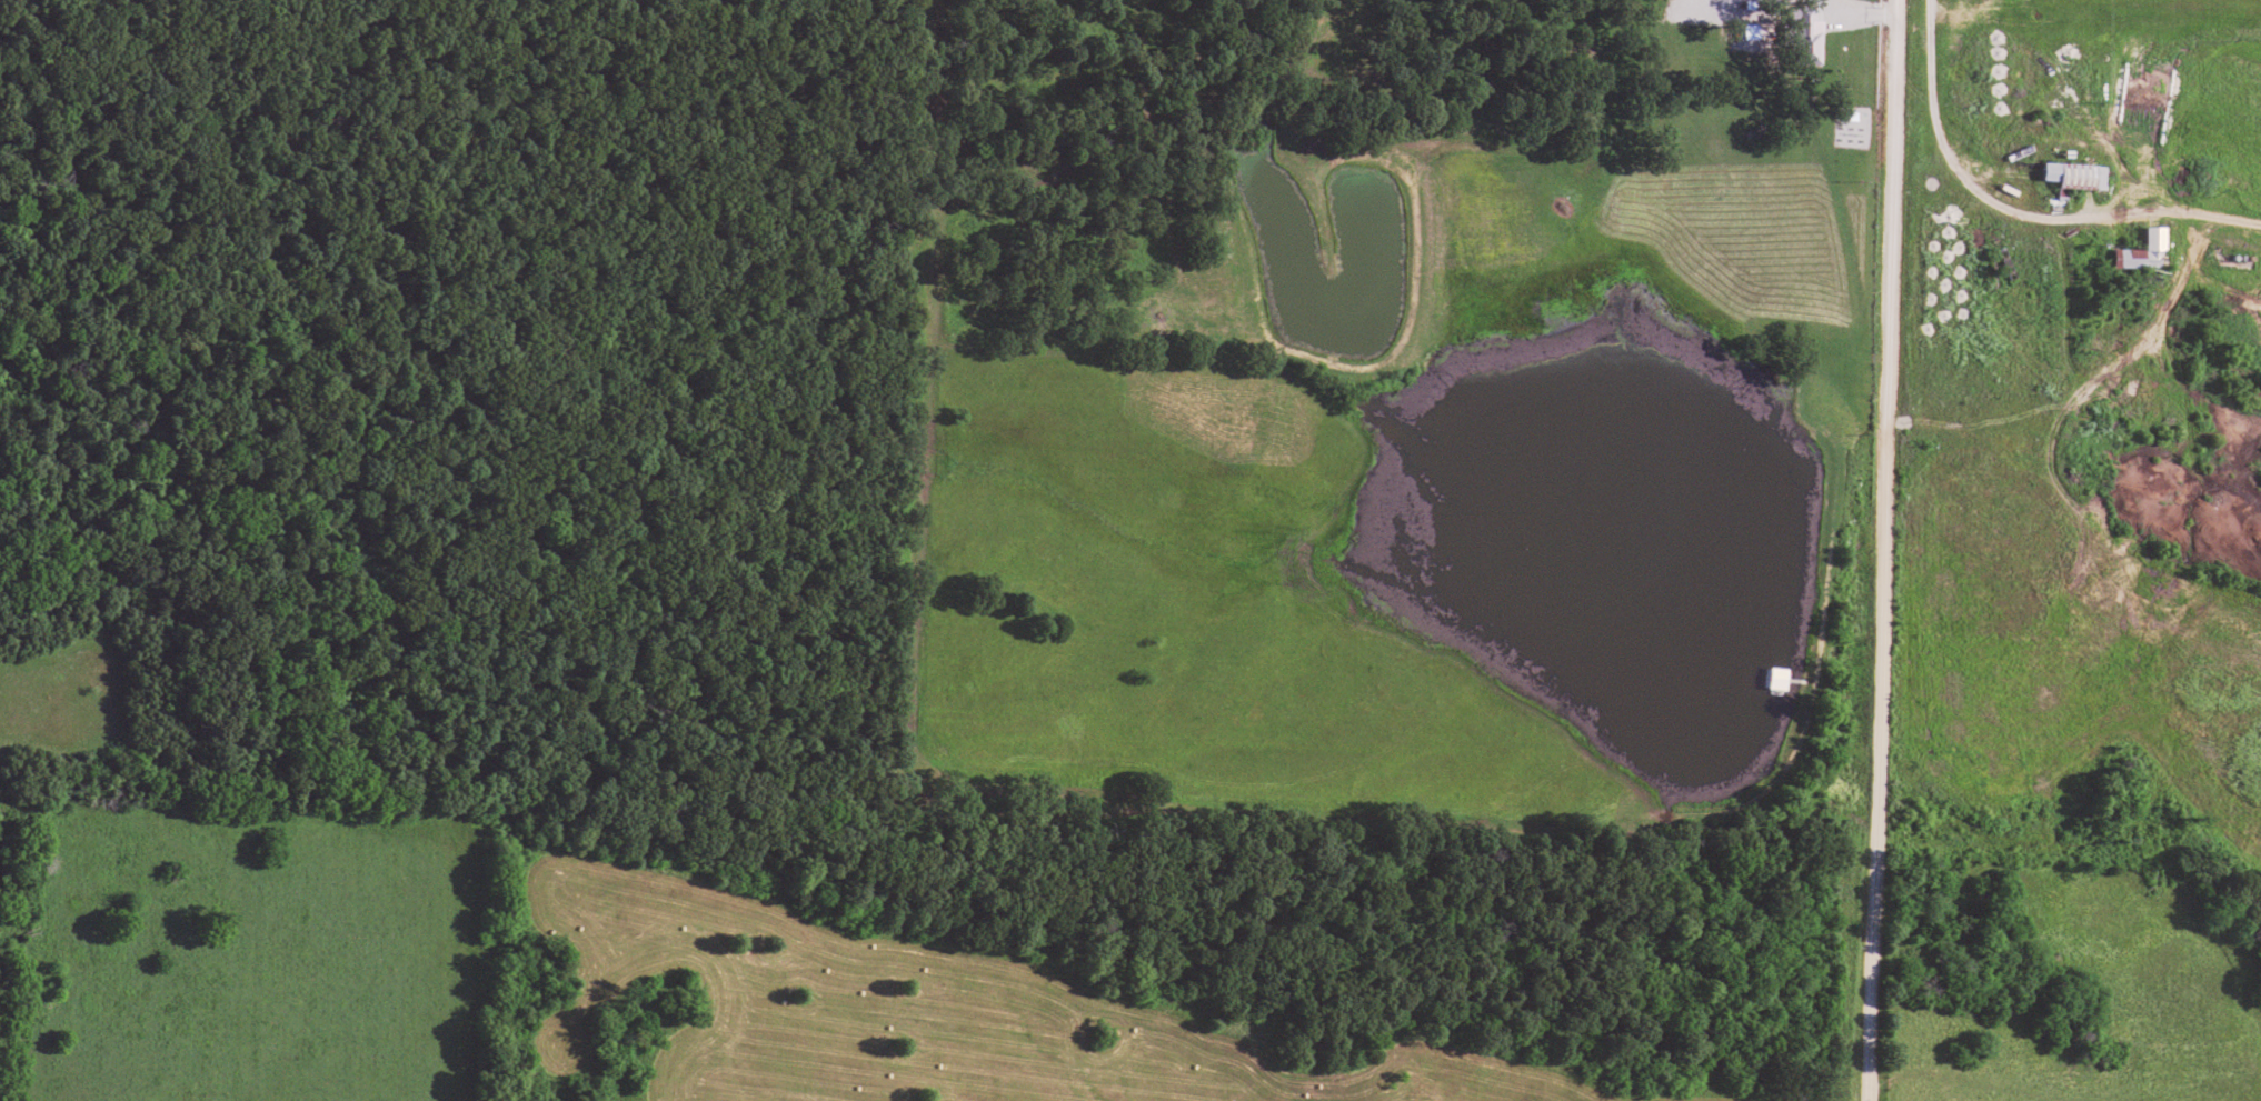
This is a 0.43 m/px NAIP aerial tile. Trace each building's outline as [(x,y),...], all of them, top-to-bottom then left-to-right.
[(1821,62),(1822,18),(1816,18),(1816,4),(1788,4),(1787,22),(1781,22),(1781,41),(1795,41),(1795,61),(1821,62)] [(2106,163),(2043,160),(2042,178),(2058,179),(2057,197),(2067,198),(2068,184),(2105,186),(2106,163)] [(2113,265),(2163,266),(2164,225),(2145,224),(2144,247),(2113,246),(2113,265)]
